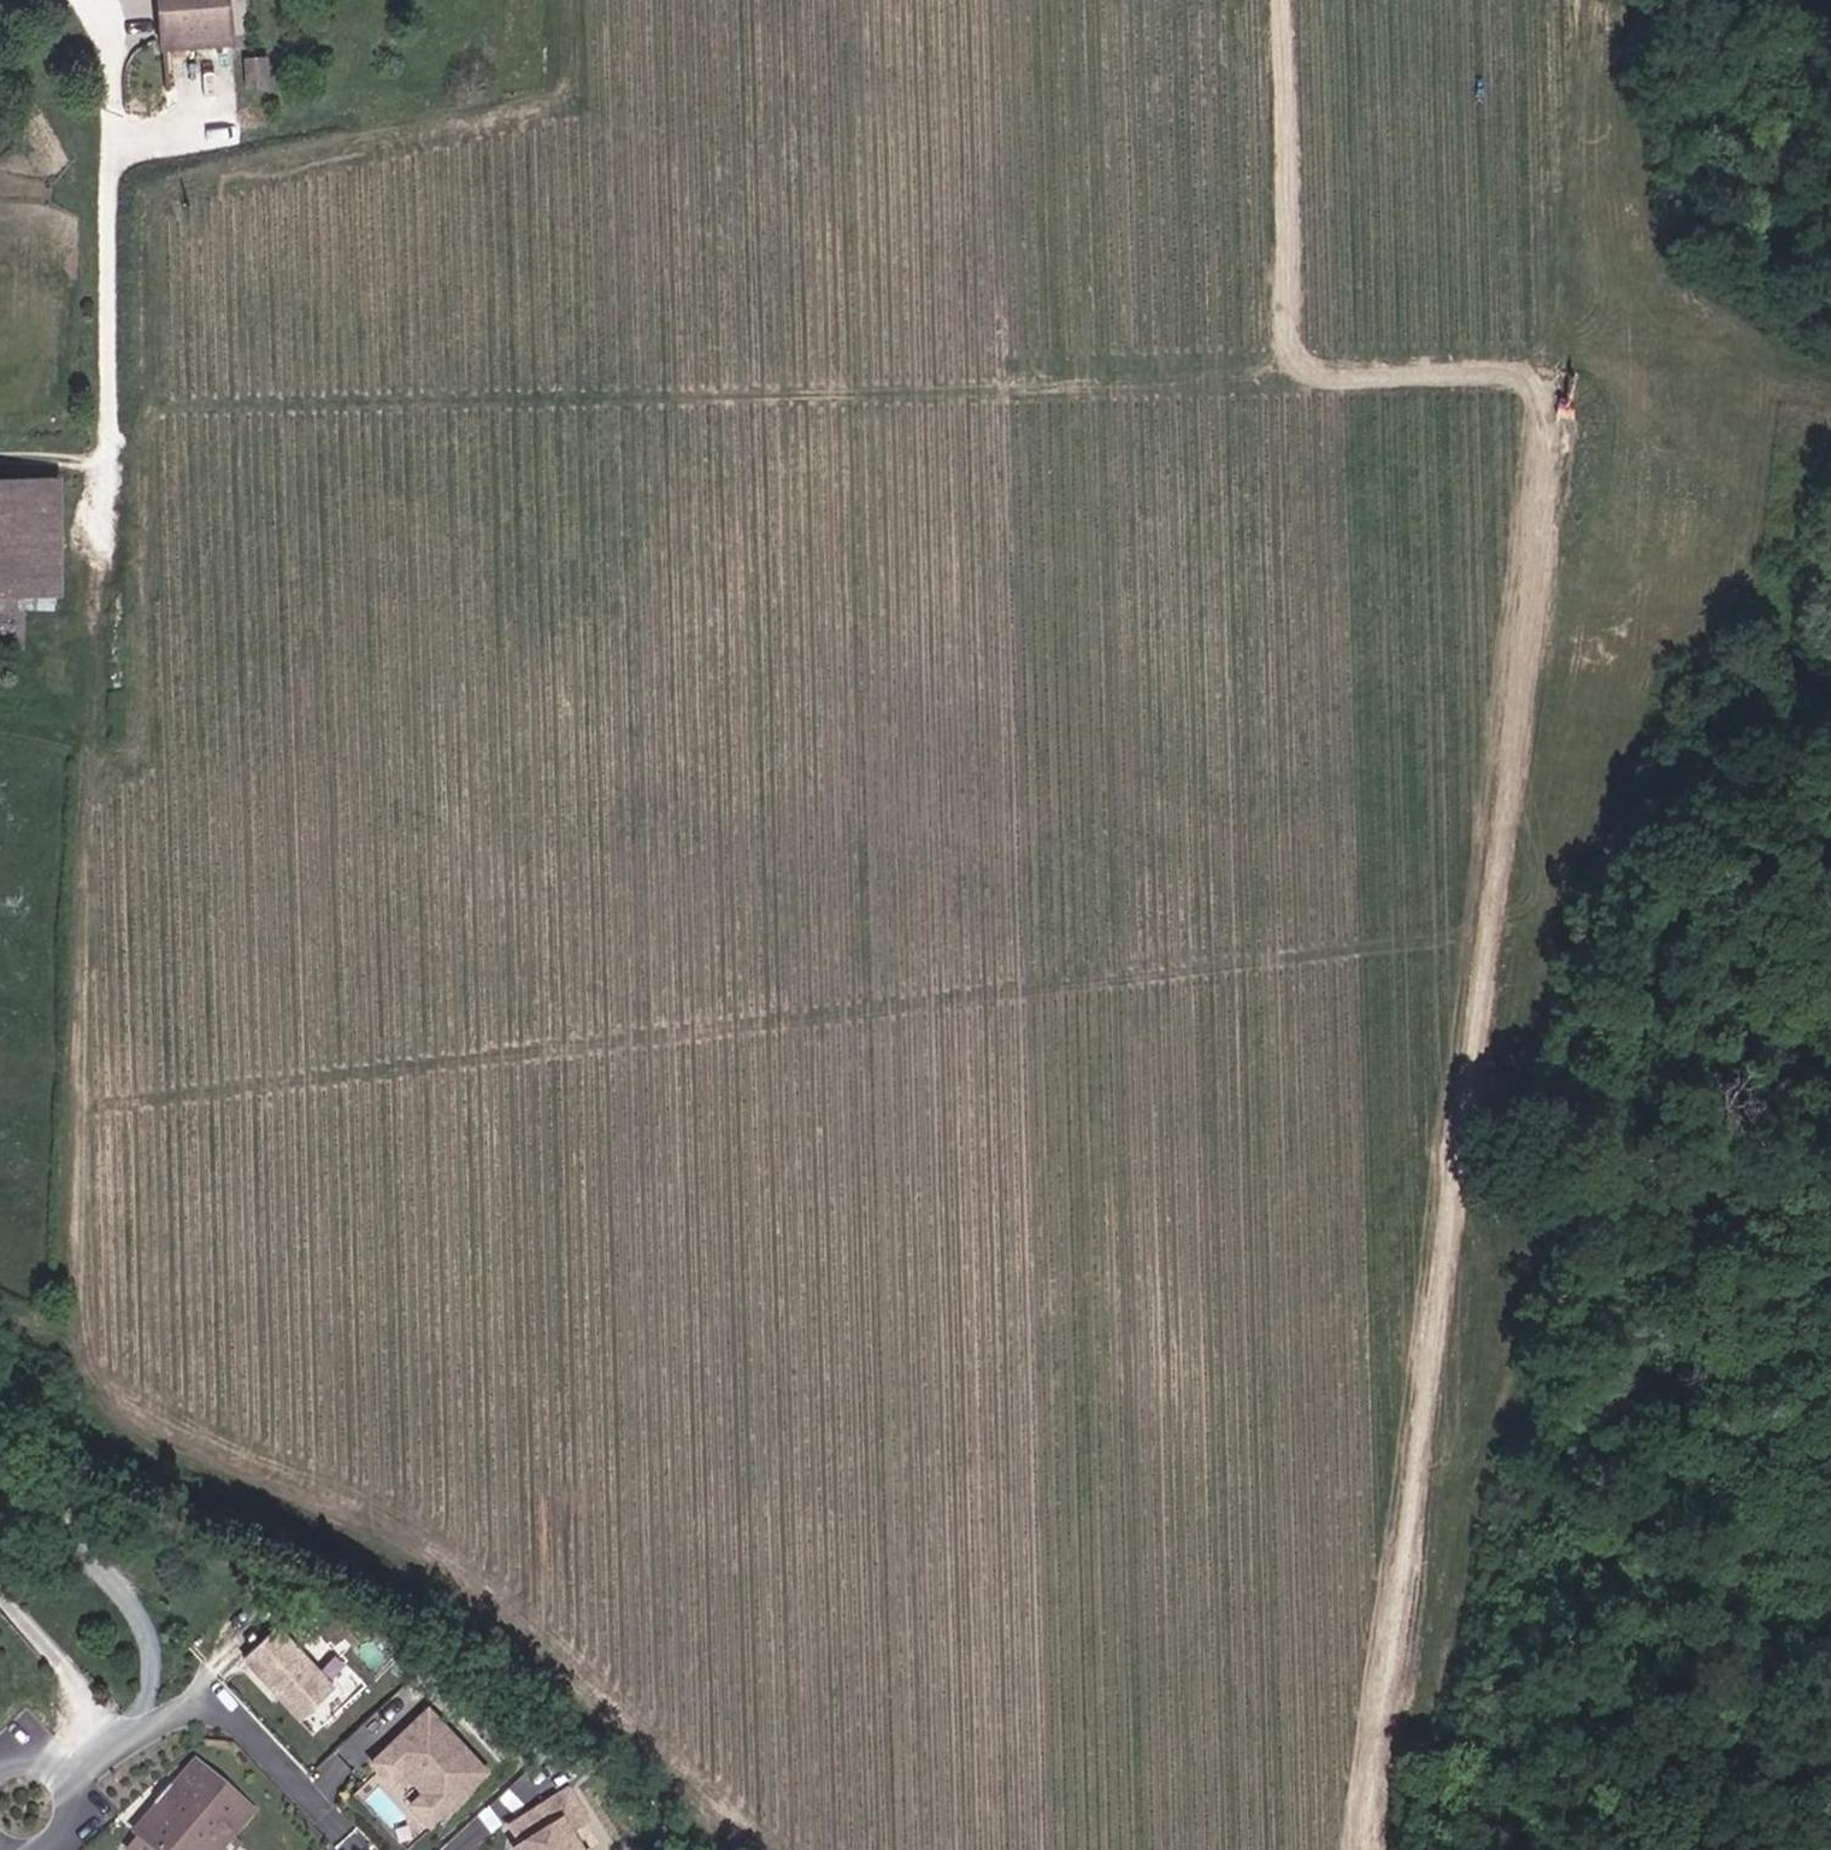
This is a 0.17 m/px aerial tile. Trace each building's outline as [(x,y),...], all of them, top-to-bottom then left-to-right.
[(166,48),(234,41),(229,0),(161,0),(166,48)] [(59,611),(62,479),(0,479),(0,611),(59,611)] [(339,1687),(281,1625),(248,1656),(305,1718),(339,1687)] [(492,1776),(435,1712),(377,1763),(395,1784),(409,1772),(428,1795),(415,1807),(434,1828),(492,1776)] [(145,1849),(231,1849),(252,1822),(199,1777),(142,1847),(145,1849)] [(570,1837),(590,1825),(572,1796),(513,1831),(525,1849),(578,1849),(570,1837)]
